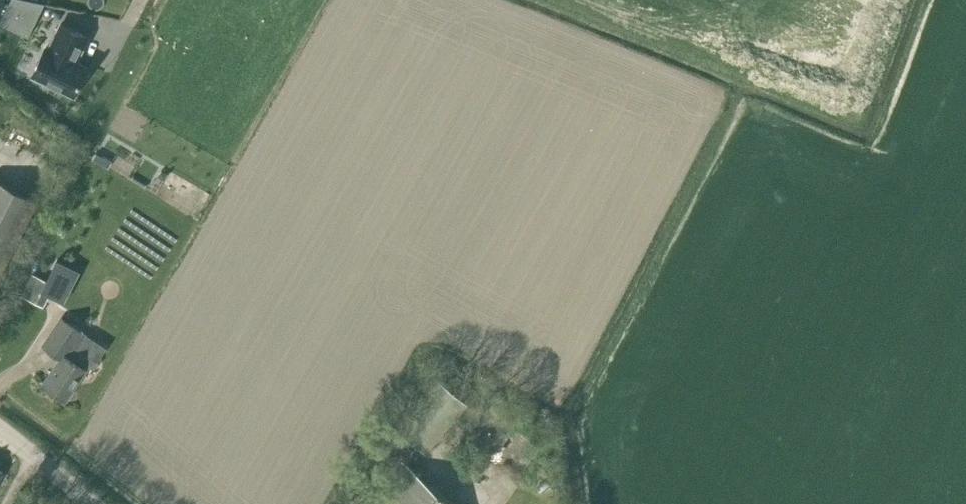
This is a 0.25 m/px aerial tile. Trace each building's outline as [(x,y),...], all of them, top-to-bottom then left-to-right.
[(31,0),(9,0),(5,9),(34,23),(44,3),(31,0)] [(48,47),(45,46),(31,75),(72,95),(86,66),(75,61),(87,35),(60,22),(48,47)] [(41,198),(0,177),(0,279),(41,198)] [(42,306),(55,283),(32,271),(20,294),(42,306)] [(65,398),(85,368),(84,367),(98,365),(97,361),(106,348),(60,317),(42,345),(61,357),(43,383),(65,398)] [(407,462),(371,503),(456,503),(407,462)]
